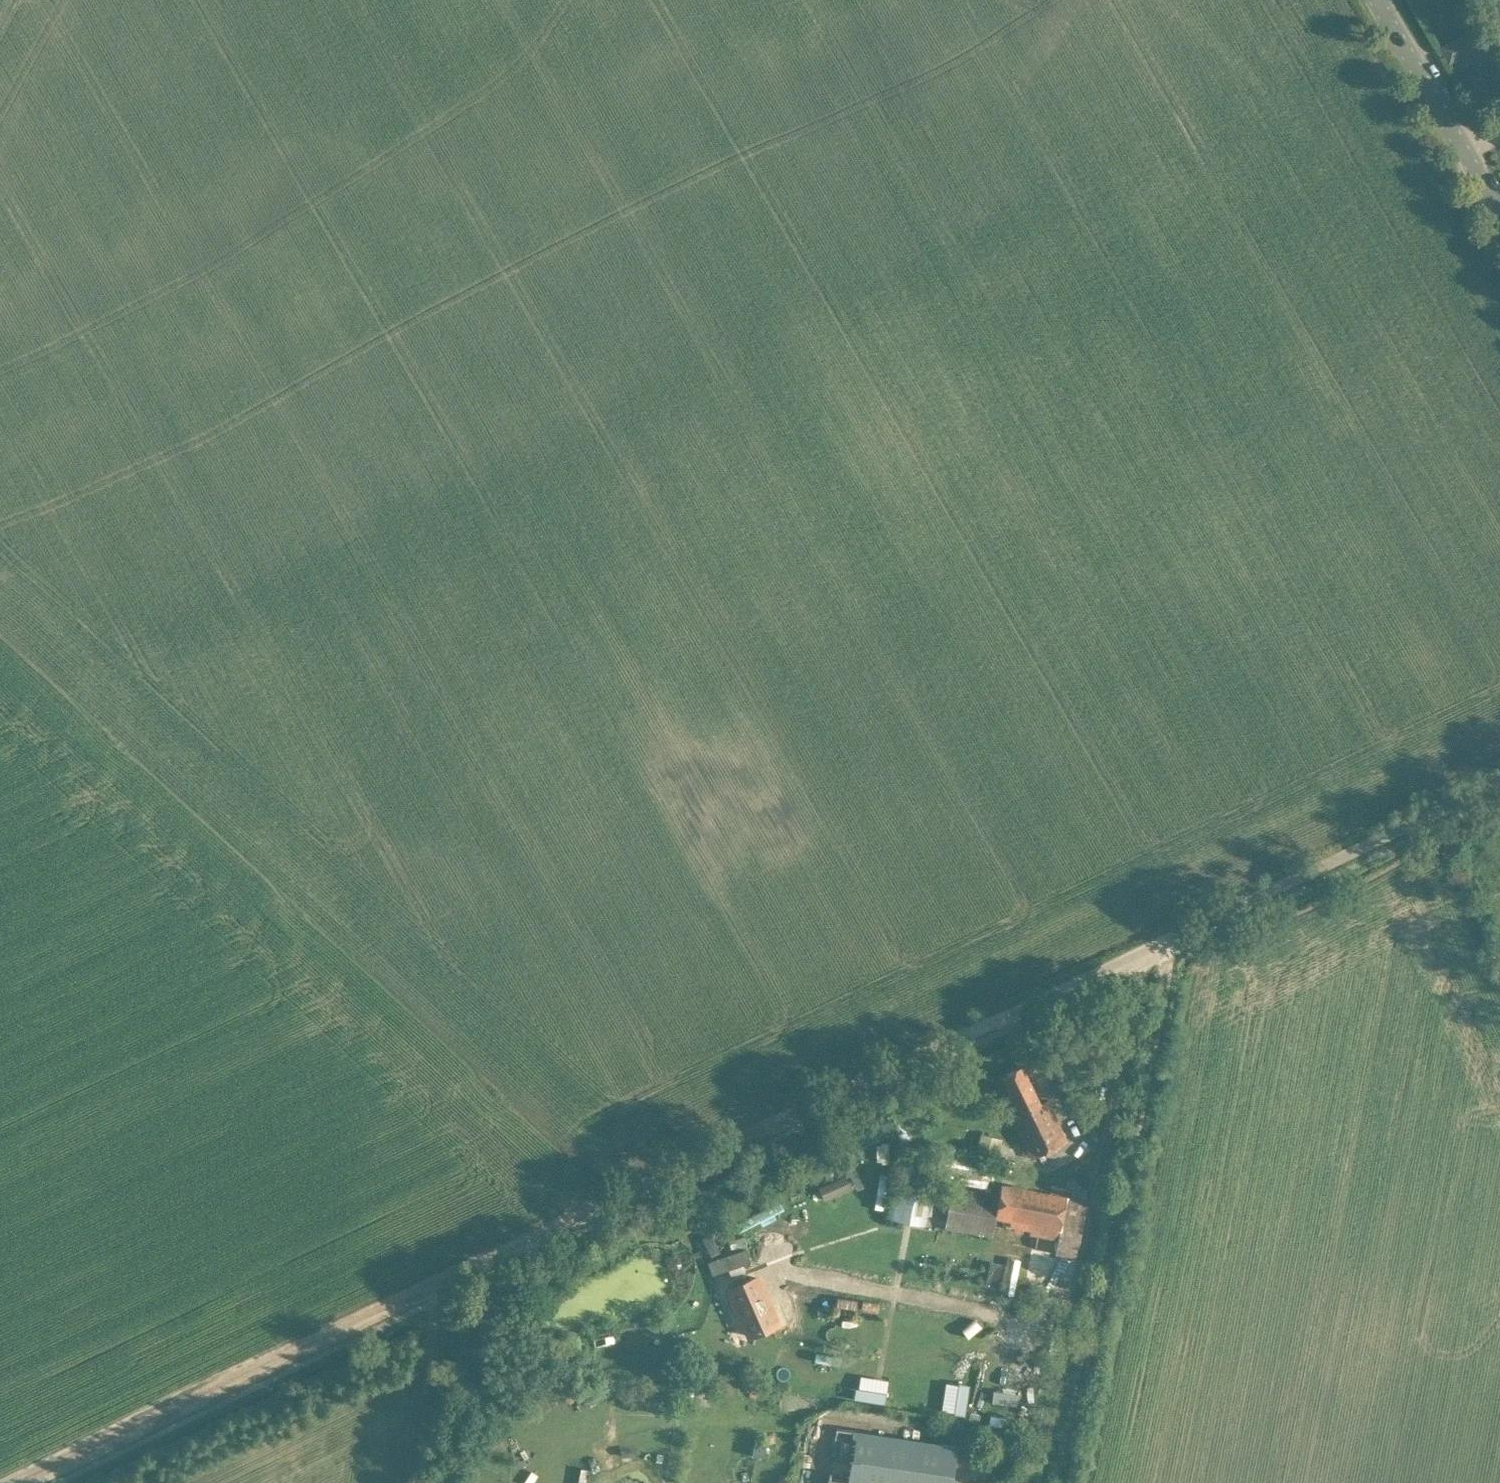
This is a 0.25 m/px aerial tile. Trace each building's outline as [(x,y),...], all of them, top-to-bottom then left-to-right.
[(1001,1076),(1009,1094),(1019,1113),(1011,1117),(1031,1158),(1068,1141),(1048,1099),(1040,1103),(1022,1065),(1001,1076)] [(847,1175),(819,1188),(824,1200),(854,1187),(856,1190),(864,1186),(853,1162),(845,1166),(851,1179),(849,1180),(847,1175)] [(886,1209),(891,1168),(869,1166),(867,1182),(877,1183),(874,1207),(886,1209)] [(952,1187),(944,1227),(992,1236),(996,1217),(1011,1220),(1010,1224),(1060,1234),(1057,1253),(1076,1257),(1087,1200),(1001,1183),(999,1196),(952,1187)] [(894,1184),(889,1210),(926,1217),(931,1191),(894,1184)] [(996,1293),(1002,1258),(991,1256),(984,1290),(996,1293)] [(758,1278),(729,1291),(749,1335),(778,1322),(758,1278)] [(970,1385),(959,1383),(954,1415),(966,1416),(970,1385)] [(887,1392),(855,1387),(853,1399),(885,1404),(887,1392)] [(828,1482),(829,1482),(853,1482),(861,1431),(836,1427),(828,1482)] [(925,1482),(951,1482),(956,1446),(931,1442),(925,1482)]
